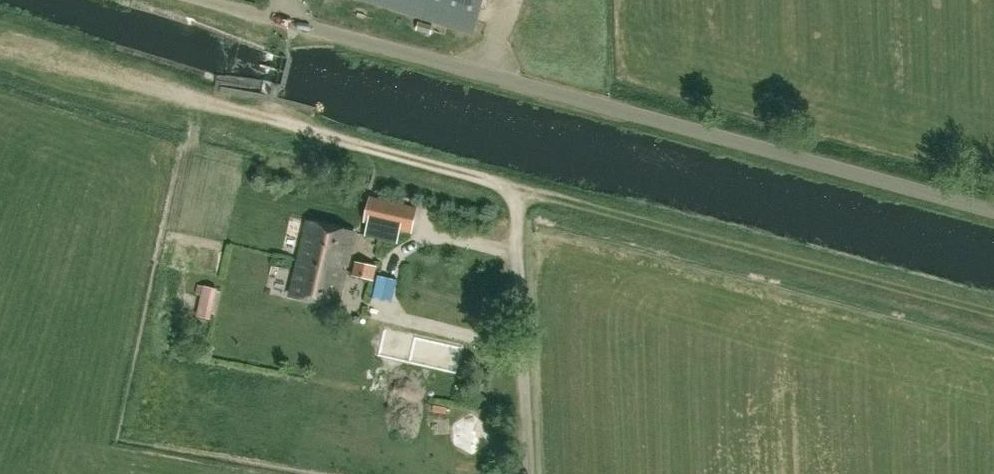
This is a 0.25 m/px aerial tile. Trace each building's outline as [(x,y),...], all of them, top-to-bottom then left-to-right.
[(475,29),(484,0),(381,0),(475,29)] [(417,208),(371,197),(365,222),(411,232),(417,208)] [(308,221),(299,258),(346,269),(355,232),(308,221)] [(338,306),(346,269),(299,258),(291,295),(338,306)] [(356,262),(353,275),(374,279),(376,266),(356,262)] [(190,315),(204,319),(212,288),(199,284),(190,315)] [(469,345),(421,333),(415,359),(463,370),(469,345)] [(454,427),(475,455),(494,440),(473,412),(454,427)]
